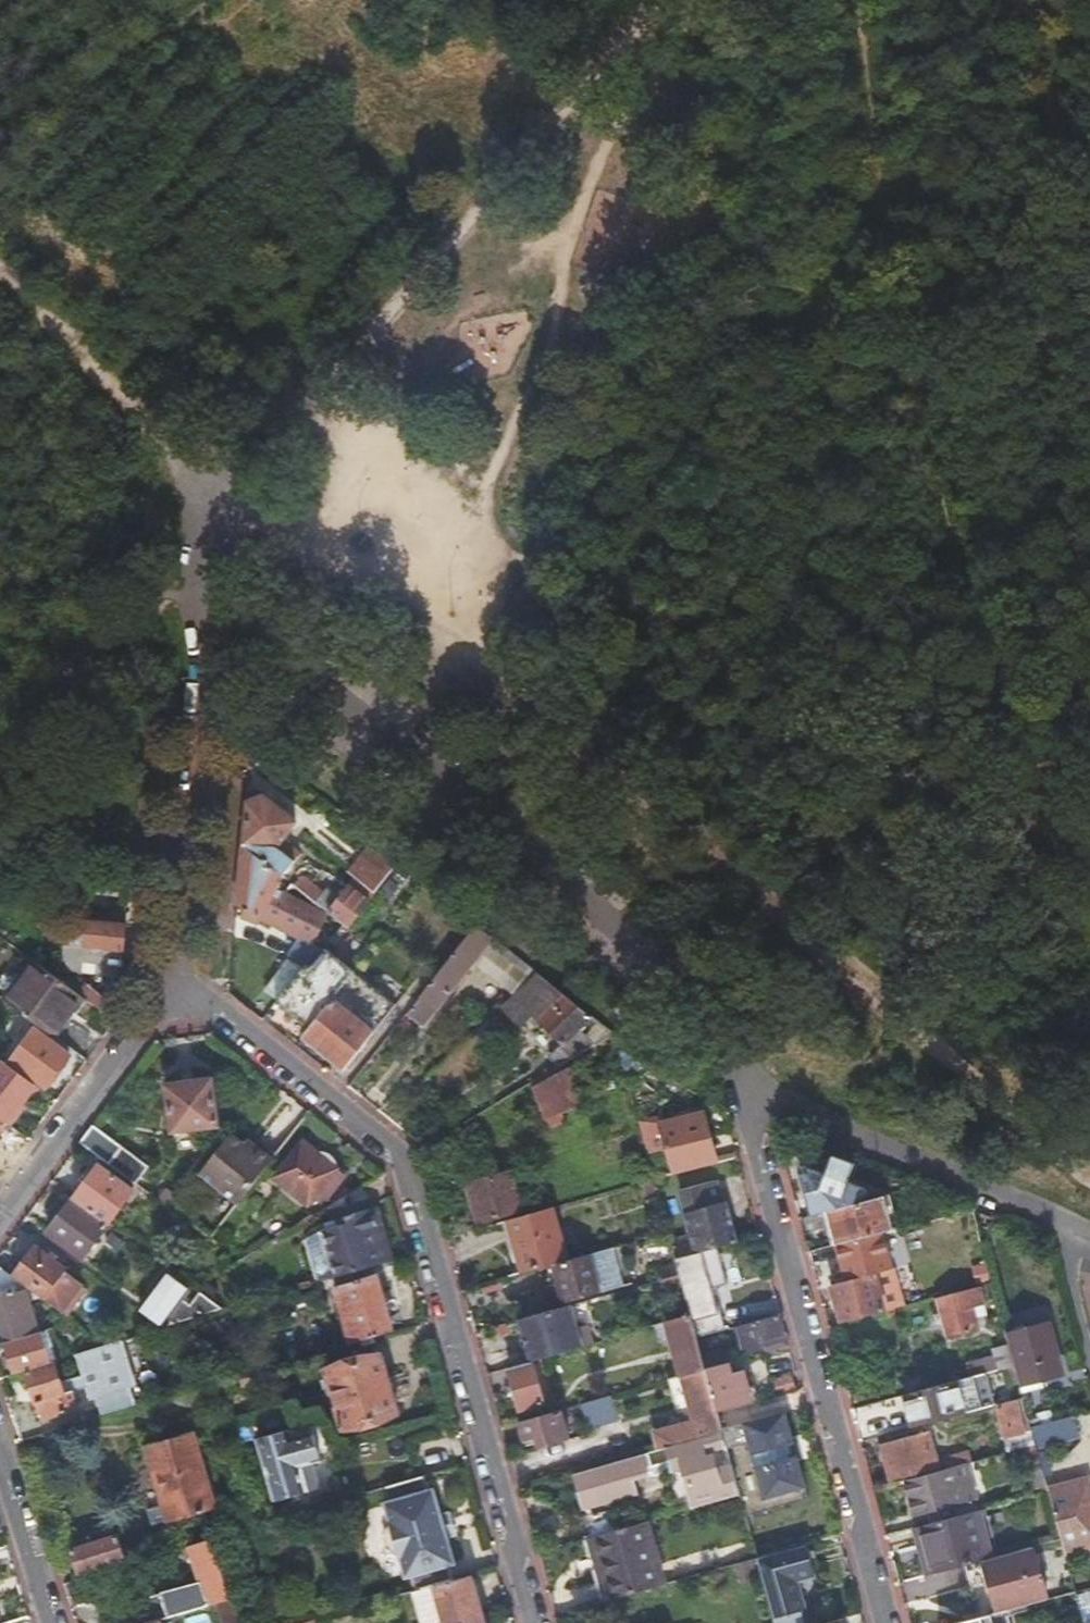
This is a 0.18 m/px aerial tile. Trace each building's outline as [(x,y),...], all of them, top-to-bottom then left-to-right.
[(262,796),(247,803),(243,846),(282,876),(298,857),(281,841),(281,840),(294,822),(262,796)] [(397,863),(373,845),(349,875),(372,894),(397,863)] [(282,876),(243,846),(240,879),(237,907),(244,911),(240,919),(256,926),(261,918),(299,938),(289,958),(304,967),(305,965),(310,968),(324,951),(313,945),(327,915),(276,889),(282,876)] [(301,877),(294,886),(316,904),(324,895),(301,877)] [(348,929),(369,903),(349,887),(329,914),(344,926),(348,929)] [(120,979),(126,926),(86,922),(84,936),(64,934),(60,972),(120,979)] [(535,974),(476,925),(419,997),(435,1010),(448,995),(446,993),(472,962),(513,995),(535,974)] [(341,932),(334,949),(354,958),(362,942),(341,932)] [(305,965),(304,967),(275,1003),(308,1031),(302,1038),(345,1072),(396,1006),(355,973),(325,950),(324,951),(310,968),(305,965)] [(53,1038),(67,1018),(64,1015),(78,995),(44,970),(29,989),(0,968),(0,999),(53,1038)] [(591,1020),(535,974),(513,995),(500,1008),(519,1028),(533,1016),(563,1046),(550,1057),(559,1067),(592,1048),(578,1032),(591,1020)] [(21,1053),(15,1061),(13,1064),(47,1089),(70,1057),(36,1032),(21,1053)] [(6,1124),(34,1085),(2,1062),(0,1064),(0,1120),(6,1124)] [(559,1111),(559,1112),(580,1104),(569,1071),(534,1091),(542,1116),(559,1111)] [(171,1135),(220,1128),(214,1079),(164,1085),(171,1135)] [(6,1124),(10,1128),(39,1089),(34,1085),(6,1124)] [(672,1173),(673,1176),(716,1165),(702,1115),(660,1125),(663,1139),(672,1173)] [(10,1128),(6,1124),(0,1120),(0,1142),(10,1128)] [(229,1124),(192,1168),(233,1203),(271,1159),(229,1124)] [(122,1149),(93,1127),(80,1145),(109,1166),(135,1185),(148,1168),(122,1149)] [(656,1177),(672,1173),(663,1139),(647,1144),(649,1154),(656,1177)] [(325,1199),(344,1176),(303,1144),(275,1180),(307,1205),(317,1193),(325,1199)] [(847,1183),(854,1164),(832,1156),(825,1174),(795,1163),(809,1216),(821,1213),(826,1211),(853,1204),(847,1183)] [(83,1186),(73,1201),(108,1226),(133,1191),(94,1163),(80,1182),(83,1186)] [(478,1222),(519,1211),(509,1173),(467,1184),(478,1222)] [(696,1254),(736,1244),(725,1205),(728,1204),(726,1197),(718,1199),(714,1183),(679,1192),(683,1208),(692,1239),(696,1254)] [(369,1210),(357,1190),(329,1207),(337,1221),(344,1219),(346,1224),(340,1226),(321,1231),(335,1278),(386,1264),(371,1210),(369,1210)] [(850,1240),(887,1230),(879,1197),(853,1204),(826,1211),(835,1244),(850,1240)] [(108,1226),(73,1201),(48,1234),(83,1260),(108,1226)] [(567,1262),(552,1209),(506,1222),(521,1275),(539,1269),(552,1266),(567,1262)] [(821,1213),(829,1245),(835,1244),(826,1211),(821,1213)] [(692,1239),(670,1245),(674,1260),(696,1254),(692,1239)] [(829,1245),(818,1248),(824,1270),(856,1262),(850,1240),(835,1244),(829,1245)] [(932,1255),(930,1247),(924,1249),(926,1257),(932,1255)] [(590,1255),(567,1262),(552,1266),(557,1285),(545,1289),(550,1309),(563,1305),(601,1295),(619,1290),(615,1274),(616,1268),(617,1268),(612,1249),(590,1255)] [(970,1286),(990,1281),(984,1257),(974,1260),(971,1249),(935,1259),(939,1273),(965,1266),(970,1286)] [(42,1301),(63,1316),(66,1318),(86,1292),(62,1274),(64,1272),(34,1250),(13,1279),(22,1286),(24,1287),(39,1298),(42,1301)] [(557,1285),(552,1266),(539,1269),(545,1289),(557,1285)] [(678,1273),(676,1266),(660,1271),(662,1278),(678,1273)] [(691,1287),(700,1320),(732,1311),(725,1286),(733,1284),(737,1279),(734,1267),(728,1266),(700,1274),(703,1283),(691,1287)] [(615,1274),(619,1290),(623,1289),(617,1268),(616,1268),(615,1274)] [(7,1344),(29,1337),(15,1292),(22,1286),(13,1279),(0,1270),(0,1324),(6,1344),(7,1344)] [(831,1286),(841,1323),(883,1312),(873,1274),(831,1286)] [(152,1320),(164,1328),(203,1316),(222,1311),(211,1302),(202,1296),(192,1309),(184,1302),(191,1292),(170,1275),(141,1312),(152,1320)] [(333,1289),(348,1345),(393,1333),(377,1277),(333,1289)] [(682,1288),(678,1277),(662,1281),(665,1292),(682,1288)] [(202,1296),(211,1302),(218,1292),(205,1282),(197,1292),(199,1293),(202,1296)] [(981,1302),(995,1298),(991,1282),(977,1286),(978,1288),(981,1302)] [(39,1298),(24,1287),(27,1298),(35,1303),(39,1298)] [(982,1306),(981,1302),(978,1288),(938,1300),(941,1313),(943,1321),(947,1337),(977,1329),(972,1309),(982,1306)] [(576,1330),(570,1307),(519,1321),(531,1363),(532,1363),(567,1352),(592,1345),(587,1327),(576,1330)] [(935,1323),(943,1321),(941,1313),(933,1315),(935,1323)] [(789,1348),(780,1316),(732,1329),(734,1335),(740,1334),(747,1355),(764,1350),(765,1355),(789,1348)] [(996,1325),(1002,1323),(1000,1316),(994,1318),(996,1325)] [(701,1358),(696,1339),(690,1318),(667,1324),(666,1324),(681,1378),(682,1377),(705,1371),(701,1358)] [(142,1324),(143,1335),(164,1328),(152,1320),(142,1324)] [(1013,1365),(1019,1386),(1066,1373),(1052,1322),(1005,1334),(1008,1345),(1013,1365)] [(7,1344),(16,1375),(27,1372),(50,1364),(42,1334),(29,1337),(7,1344)] [(105,1347),(75,1357),(84,1384),(128,1370),(123,1355),(140,1350),(137,1337),(105,1347)] [(999,1367),(1000,1369),(1013,1365),(1008,1345),(994,1349),(999,1367)] [(983,1371),(999,1367),(994,1349),(978,1353),(983,1371)] [(724,1352),(701,1358),(705,1371),(728,1365),(724,1352)] [(343,1430),(396,1415),(379,1357),(326,1371),(343,1430)] [(50,1364),(27,1372),(33,1392),(26,1394),(30,1407),(37,1405),(42,1421),(77,1411),(71,1392),(64,1394),(55,1363),(50,1364)] [(531,1363),(509,1369),(520,1410),(543,1404),(534,1371),(532,1363),(531,1363)] [(731,1377),(728,1365),(705,1371),(716,1414),(749,1405),(741,1375),(731,1377)] [(716,1414),(705,1371),(682,1377),(694,1423),(655,1435),(659,1452),(668,1449),(721,1434),(720,1431),(716,1414)] [(964,1414),(993,1406),(984,1373),(956,1381),(964,1414)] [(903,1396),(911,1428),(964,1414),(956,1381),(903,1396)] [(617,1421),(612,1397),(582,1405),(588,1429),(617,1421)] [(1007,1453),(1023,1449),(1035,1446),(1031,1430),(1025,1431),(1017,1400),(995,1406),(1007,1453)] [(561,1410),(518,1422),(523,1442),(536,1439),(538,1449),(569,1440),(561,1410)] [(793,1445),(784,1414),(742,1425),(747,1445),(762,1500),(805,1489),(796,1457),(792,1459),(789,1446),(793,1445)] [(1078,1436),(1073,1416),(1030,1428),(1031,1430),(1035,1446),(1036,1448),(1078,1436)] [(742,1425),(720,1431),(721,1434),(725,1448),(725,1450),(747,1445),(742,1425)] [(168,1522),(214,1508),(191,1432),(146,1445),(168,1522)] [(309,1465),(318,1462),(312,1437),(287,1444),(283,1432),(252,1442),(269,1501),(315,1488),(309,1465)] [(725,1448),(721,1434),(668,1449),(672,1463),(651,1469),(647,1455),(626,1461),(575,1476),(584,1510),(634,1495),(629,1480),(651,1473),(652,1477),(684,1468),(693,1502),(714,1498),(715,1504),(738,1498),(730,1468),(709,1473),(705,1455),(725,1448)] [(943,1461),(936,1462),(928,1434),(880,1447),(889,1481),(945,1467),(943,1461)] [(1048,1493),(1047,1490),(1036,1448),(1035,1446),(1023,1449),(1035,1496),(1048,1493)] [(929,1511),(932,1524),(951,1519),(948,1506),(958,1504),(976,1499),(966,1464),(949,1468),(903,1480),(913,1516),(929,1511)] [(427,1493),(423,1477),(385,1488),(389,1503),(385,1504),(392,1527),(386,1537),(390,1550),(400,1556),(406,1578),(410,1577),(415,1593),(433,1588),(453,1582),(449,1566),(452,1565),(444,1537),(453,1534),(449,1517),(439,1519),(431,1491),(427,1493)] [(1064,1553),(1089,1547),(1089,1490),(1088,1481),(1047,1490),(1048,1493),(1061,1540),(1064,1553)] [(982,1561),(1001,1556),(988,1509),(951,1519),(932,1524),(915,1529),(921,1548),(925,1547),(933,1574),(967,1565),(982,1561)] [(594,1538),(623,1529),(618,1510),(578,1519),(579,1520),(584,1518),(590,1539),(594,1538)] [(664,1586),(646,1523),(623,1529),(594,1538),(602,1567),(599,1568),(608,1601),(664,1586)] [(78,1550),(117,1538),(113,1524),(74,1536),(78,1550)] [(124,1561),(117,1538),(78,1550),(70,1552),(78,1575),(124,1561)] [(228,1601),(209,1541),(190,1548),(201,1585),(154,1599),(112,1612),(116,1622),(160,1622),(190,1614),(208,1608),(228,1601)] [(811,1576),(804,1546),(755,1560),(772,1621),(799,1613),(794,1589),(790,1590),(788,1582),(811,1576)] [(1005,1611),(1047,1600),(1031,1548),(1001,1556),(982,1561),(996,1613),(1005,1611)] [(982,1561),(967,1565),(980,1618),(996,1613),(982,1561)] [(453,1582),(433,1588),(443,1622),(483,1622),(470,1577),(453,1582)] [(415,1593),(412,1594),(421,1622),(443,1622),(433,1588),(415,1593)] [(1077,1593),(1080,1613),(1089,1611),(1089,1591),(1077,1593)] [(230,1600),(228,1601),(208,1608),(211,1619),(219,1618),(221,1622),(237,1622),(230,1600)] [(1005,1611),(996,1613),(980,1618),(960,1622),(1009,1622),(1005,1611)]
